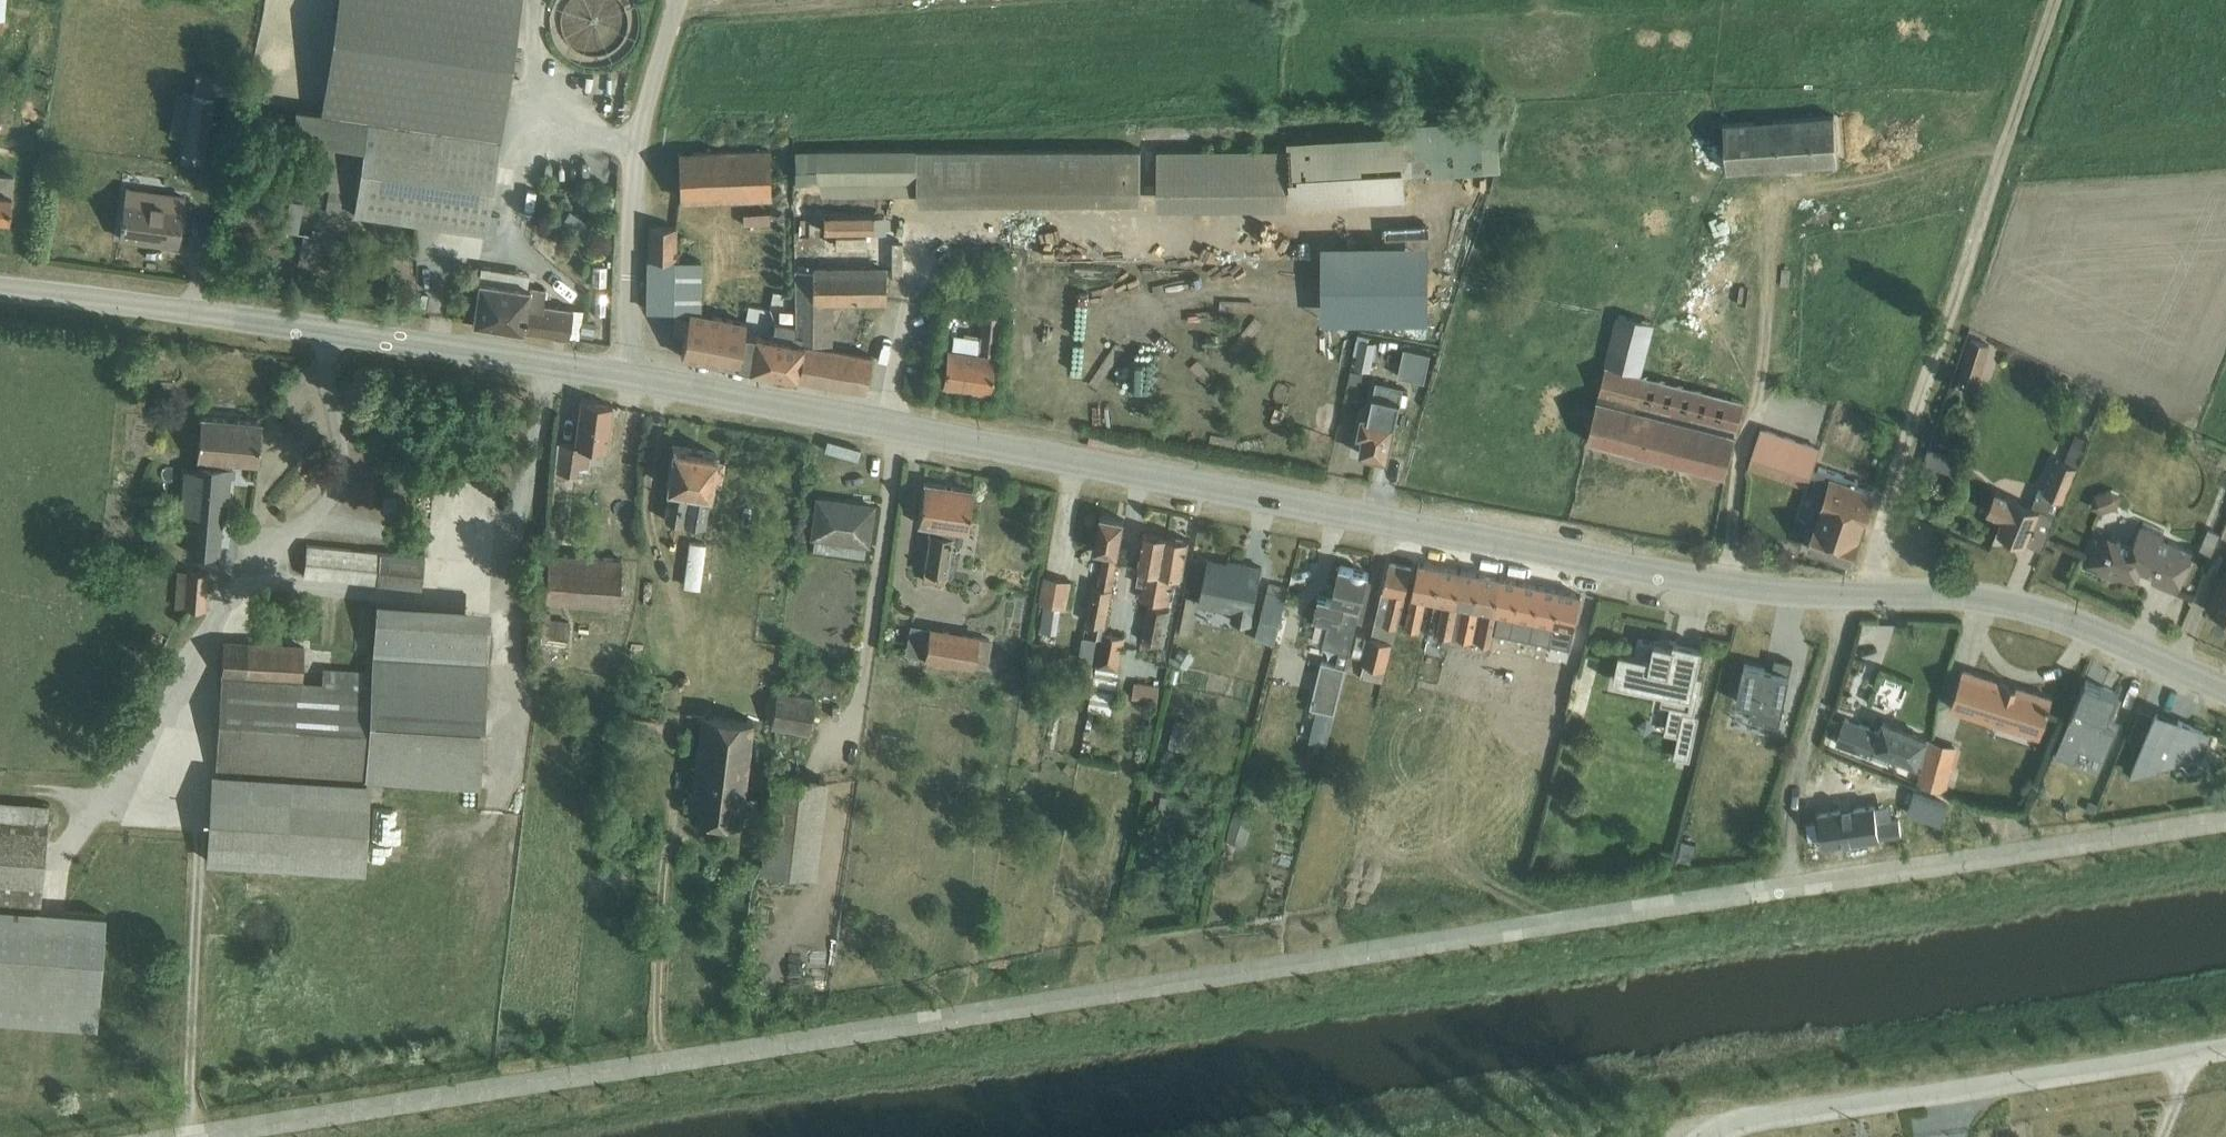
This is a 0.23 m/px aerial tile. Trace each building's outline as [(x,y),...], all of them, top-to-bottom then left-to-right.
[(321,112),(367,119),(499,138),(519,0),(338,0),(321,112)] [(196,72),(193,92),(214,96),(218,76),(196,72)] [(202,164),(214,96),(193,92),(181,160),(202,164)] [(499,138),(367,119),(321,112),(295,108),(292,135),(363,145),(353,211),(485,230),(499,138)] [(1401,109),(1287,115),(1292,203),(1407,197),(1405,173),(1431,172),(1431,174),(1502,169),(1499,118),(1402,123),(1401,109)] [(1834,115),(1724,122),(1728,171),(1838,162),(1834,115)] [(769,148),(679,150),(679,200),(771,197),(769,148)] [(1140,148),(796,150),(796,182),(820,182),(820,192),(918,192),(918,201),(1140,200),(1140,148)] [(1286,149),(1157,150),(1158,207),(1287,206),(1286,149)] [(0,177),(0,220),(8,221),(13,178),(0,177)] [(56,182),(55,196),(65,196),(66,183),(56,182)] [(328,192),(325,211),(347,214),(350,195),(328,192)] [(123,199),(118,237),(178,245),(184,197),(164,194),(162,205),(123,199)] [(289,199),(284,229),(298,231),(303,201),(289,199)] [(743,212),(744,225),(771,223),(770,210),(743,212)] [(889,213),(824,212),(824,229),(889,229),(889,213)] [(677,226),(649,226),(648,309),(691,309),(698,309),(705,259),(676,259),(677,226)] [(303,232),(298,263),(316,266),(321,235),(303,232)] [(480,278),(526,285),(528,271),(482,264),(480,278)] [(804,342),(797,377),(867,390),(873,354),(832,347),(832,333),(837,333),(837,327),(833,327),(833,302),(886,302),(886,265),(812,265),(812,267),(795,268),(796,323),(796,340),(804,342)] [(592,266),(591,286),(606,287),(606,267),(592,266)] [(526,285),(480,278),(473,322),(569,337),(573,308),(544,303),(546,288),(530,286),(526,285)] [(573,308),(569,337),(579,338),(579,334),(582,319),(583,309),(573,308)] [(738,365),(744,332),(746,322),(690,311),(689,316),(676,313),(673,330),(686,333),(681,355),(690,356),(738,365)] [(948,346),(942,385),(990,392),(1002,315),(983,312),(980,334),(964,331),(961,349),(948,346)] [(1619,314),(1587,440),(1726,475),(1736,433),(1635,408),(1636,404),(1737,429),(1744,401),(1643,374),(1655,323),(1619,314)] [(582,319),(579,334),(593,336),(596,321),(582,319)] [(756,334),(749,368),(797,377),(804,342),(796,340),(796,323),(774,320),(771,336),(756,334)] [(744,332),(738,365),(749,368),(756,334),(744,332)] [(1361,339),(1356,367),(1371,370),(1376,342),(1361,339)] [(1973,339),(1966,362),(1983,367),(1990,344),(1973,339)] [(1362,414),(1357,435),(1364,436),(1360,453),(1387,459),(1404,382),(1381,377),(1375,404),(1377,404),(1374,416),(1362,414)] [(557,440),(555,469),(577,472),(578,464),(588,465),(590,446),(605,448),(613,404),(581,399),(574,442),(557,440)] [(185,469),(181,511),(192,512),(188,553),(220,555),(226,478),(236,478),(237,461),(258,463),(262,421),(201,415),(198,458),(218,460),(217,470),(195,468),(195,469),(185,469)] [(1762,427),(1748,468),(1807,487),(1821,447),(1762,427)] [(1058,428),(1054,439),(1073,447),(1077,436),(1058,428)] [(1996,490),(1987,511),(2004,517),(1998,531),(2012,536),(2010,540),(2025,546),(2026,542),(2043,549),(2080,466),(2076,465),(2088,438),(2076,433),(2065,460),(2057,457),(2043,490),(2039,489),(2032,505),(1996,490)] [(669,486),(664,518),(706,525),(712,482),(721,483),(724,466),(715,464),(717,452),(673,445),(666,485),(669,486)] [(1927,447),(1922,461),(1954,472),(1958,457),(1927,447)] [(309,451),(298,462),(317,479),(327,468),(309,451)] [(1829,486),(1808,548),(1850,562),(1874,493),(1857,487),(1859,480),(1819,466),(1814,481),(1829,486)] [(924,482),(918,523),(928,525),(928,533),(930,533),(923,579),(944,583),(952,536),(954,536),(955,529),(967,531),(973,489),(924,482)] [(2094,492),(2091,504),(2103,510),(2117,504),(2122,492),(2111,486),(2094,492)] [(814,537),(812,548),(864,555),(865,544),(867,544),(872,504),(818,497),(813,537),(814,537)] [(146,505),(144,518),(160,521),(162,508),(146,505)] [(1102,636),(1103,630),(1125,519),(1101,514),(1095,549),(1103,551),(1098,586),(1093,584),(1085,620),(1093,622),(1091,634),(1102,636)] [(2142,523),(2163,532),(2165,529),(2144,519),(2142,523)] [(2163,532),(2142,523),(2132,542),(2098,529),(2082,565),(2115,579),(2123,576),(2132,579),(2133,580),(2135,579),(2136,579),(2137,578),(2138,577),(2141,570),(2145,569),(2146,570),(2147,570),(2155,574),(2152,579),(2177,590),(2195,549),(2162,536),(2163,532)] [(2208,526),(2198,550),(2210,555),(2220,532),(2208,526)] [(1154,601),(1167,535),(1144,531),(1137,567),(1139,568),(1137,583),(1144,584),(1141,598),(1154,601)] [(1167,535),(1154,601),(1169,604),(1172,589),(1174,589),(1175,574),(1183,576),(1190,539),(1167,535)] [(689,541),(683,586),(699,588),(705,543),(689,541)] [(307,543),(304,575),(421,587),(425,555),(307,543)] [(548,551),(544,600),(618,606),(621,557),(548,551)] [(1208,560),(1199,605),(1232,611),(1230,620),(1251,624),(1262,567),(1238,562),(1238,565),(1229,563),(1229,560),(1228,560),(1227,564),(1208,560)] [(1435,601),(1442,567),(1419,562),(1406,628),(1419,631),(1426,599),(1435,601)] [(1375,623),(1396,628),(1412,568),(1390,563),(1384,591),(1382,591),(1375,623)] [(1321,660),(1310,706),(1316,708),(1312,722),(1331,727),(1369,573),(1368,573),(1341,566),(1333,600),(1319,596),(1313,621),(1328,625),(1323,645),(1339,649),(1335,663),(1321,660)] [(1442,567),(1435,601),(1444,602),(1437,634),(1452,638),(1458,606),(1464,571),(1442,567)] [(177,569),(175,607),(205,609),(208,571),(177,569)] [(1464,571),(1458,606),(1465,607),(1458,639),(1472,642),(1479,609),(1483,575),(1464,571)] [(2209,610),(2213,611),(2225,617),(2225,572),(2209,610)] [(1044,575),(1040,601),(1067,606),(1072,580),(1044,575)] [(1483,575),(1479,609),(1482,610),(1477,641),(1492,644),(1498,613),(1503,579),(1483,575)] [(1503,579),(1498,613),(1504,614),(1497,646),(1513,649),(1520,617),(1523,583),(1503,579)] [(1270,581),(1254,639),(1275,644),(1289,586),(1270,581)] [(1520,617),(1513,649),(1516,650),(1532,653),(1539,621),(1543,587),(1523,583),(1520,617)] [(1539,621),(1532,653),(1549,657),(1557,625),(1562,591),(1543,587),(1539,621)] [(1562,591),(1557,625),(1561,626),(1554,658),(1568,660),(1582,595),(1562,591)] [(1187,596),(1180,632),(1188,633),(1195,598),(1187,596)] [(224,639),(216,765),(366,774),(365,780),(480,787),(490,606),(377,599),(372,669),(324,667),(323,680),(303,679),(305,645),(224,639)] [(1147,604),(1140,639),(1165,644),(1171,609),(1147,604)] [(1044,605),(1040,630),(1057,632),(1061,608),(1044,605)] [(1458,606),(1452,638),(1458,639),(1465,607),(1458,606)] [(543,610),(541,634),(568,637),(570,619),(550,617),(551,611),(543,610)] [(1369,636),(1364,658),(1362,663),(1364,664),(1361,677),(1382,682),(1396,628),(1375,623),(1372,637),(1369,636)] [(924,656),(930,628),(910,624),(905,652),(924,656)] [(930,628),(924,656),(924,658),(973,666),(973,664),(987,667),(992,639),(979,636),(979,634),(930,625),(930,628)] [(1097,664),(1091,689),(1088,709),(1111,713),(1120,669),(1119,669),(1125,635),(1103,630),(1102,636),(1097,664)] [(1364,658),(1369,636),(1358,633),(1353,655),(1364,658)] [(1082,635),(1078,658),(1092,660),(1097,638),(1082,635)] [(1620,651),(1613,681),(1663,692),(1661,702),(1670,704),(1664,732),(1678,735),(1674,756),(1690,759),(1700,715),(1695,714),(1703,678),(1697,676),(1703,647),(1669,640),(1669,644),(1655,641),(1654,642),(1638,639),(1635,654),(1620,651)] [(547,640),(545,673),(572,675),(575,642),(547,640)] [(1745,664),(1737,701),(1753,705),(1750,719),(1780,725),(1793,662),(1775,658),(1773,670),(1745,664)] [(1091,689),(1097,664),(1083,661),(1078,687),(1091,689)] [(1963,669),(1951,707),(2040,735),(2053,697),(1963,669)] [(2086,679),(2056,750),(2076,759),(2081,746),(2105,756),(2117,727),(2105,722),(2117,693),(2119,694),(2115,691),(2086,679)] [(772,720),(771,726),(809,733),(815,696),(776,689),(772,720)] [(2143,743),(2156,713),(2140,706),(2128,736),(2143,743)] [(2156,713),(2143,743),(2132,768),(2159,764),(2158,761),(2183,757),(2183,754),(2202,751),(2203,748),(2211,731),(2199,726),(2157,709),(2156,713)] [(1387,753),(1398,716),(1379,710),(1368,747),(1387,753)] [(771,726),(772,720),(700,713),(689,815),(725,820),(723,838),(740,840),(748,764),(767,766),(771,726)] [(1918,763),(1927,737),(1881,717),(1878,727),(1845,716),(1836,742),(1898,762),(1899,757),(1918,763)] [(1176,719),(1169,747),(1187,751),(1194,723),(1176,719)] [(1927,737),(1918,763),(1922,764),(1918,782),(1947,790),(1952,767),(1956,768),(1962,747),(1927,737)] [(1835,770),(1837,764),(1821,759),(1810,794),(1808,807),(1814,843),(1842,838),(1837,803),(1819,806),(1818,797),(1827,800),(1837,771),(1835,770)] [(1837,771),(1827,800),(1831,801),(1842,766),(1837,764),(1835,770),(1837,771)] [(212,771),(206,861),(365,871),(370,781),(212,771)] [(772,771),(763,867),(814,871),(827,777),(772,771)] [(1896,782),(1891,797),(1928,811),(1934,797),(1896,782)] [(41,908),(49,804),(0,800),(0,905),(41,908)] [(1227,835),(1226,839),(1244,845),(1257,809),(1238,802),(1227,835)] [(1867,814),(1844,818),(1847,837),(1894,830),(1890,807),(1879,808),(1877,802),(1865,804),(1867,814)] [(0,906),(0,1022),(97,1030),(107,915),(0,906)]
